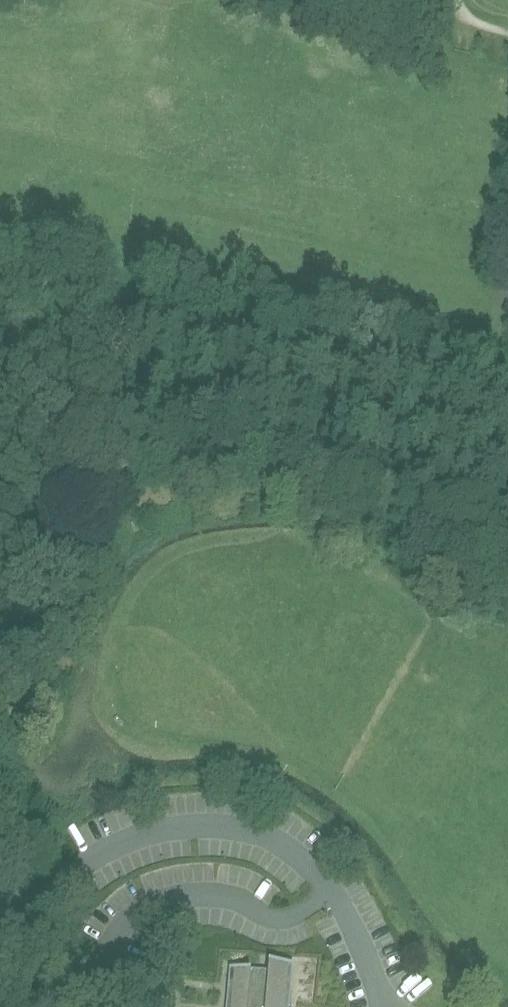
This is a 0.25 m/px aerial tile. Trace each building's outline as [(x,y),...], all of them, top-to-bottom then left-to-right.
[(293,965),(293,964),(268,962),(268,963),(268,971),(259,970),(258,970),(258,974),(250,973),(250,969),(229,967),(229,969),(230,969),(226,1006),(289,1006),(293,965)] [(412,978),(400,994),(416,1005),(427,988),(412,978)]
